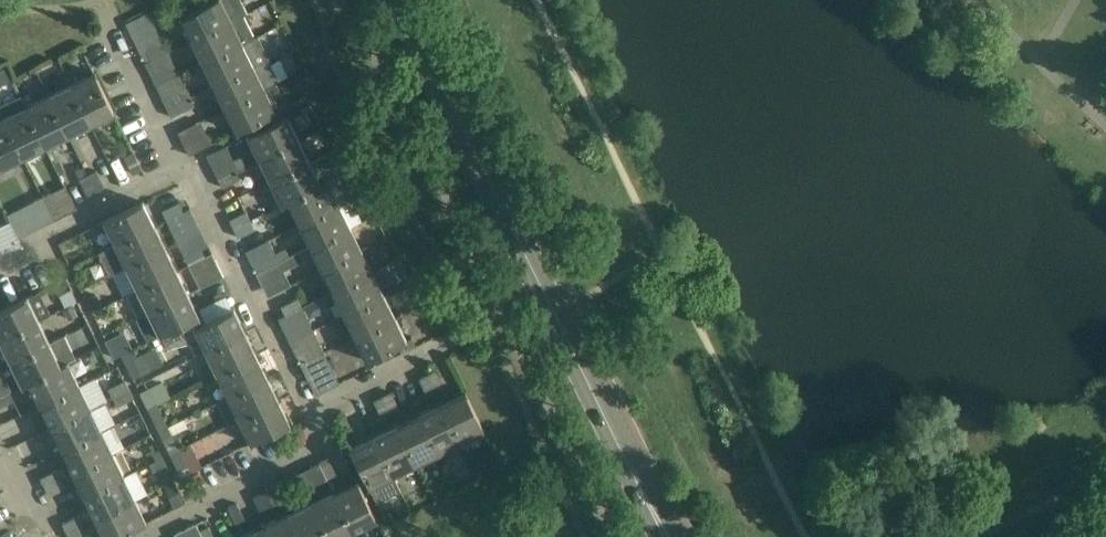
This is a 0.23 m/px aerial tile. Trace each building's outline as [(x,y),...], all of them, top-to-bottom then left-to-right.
[(191,40),(231,20),(231,21),(247,13),(240,0),(213,0),(177,18),(177,19),(180,18),(191,40)] [(231,20),(191,40),(202,62),(242,43),(254,37),(243,15),(247,13),(231,21),(231,20)] [(267,55),(258,35),(254,37),(242,43),(202,62),(213,85),(253,66),(269,58),(267,55)] [(146,51),(150,59),(167,51),(163,43),(146,51)] [(144,62),(148,71),(171,60),(167,51),(150,59),(144,62)] [(280,80),(269,58),(253,66),(213,85),(224,108),(264,88),(275,83),(280,80)] [(94,73),(71,84),(90,124),(114,112),(94,73)] [(264,88),(224,108),(236,131),(275,112),(286,106),(275,83),(264,88)] [(67,135),(90,124),(71,84),(48,95),(67,135)] [(173,105),(189,97),(185,88),(168,96),(173,105)] [(22,157),(45,146),(25,107),(26,107),(20,95),(0,105),(0,112),(3,118),(22,157)] [(45,146),(67,135),(48,95),(26,106),(20,95),(26,107),(25,107),(45,146)] [(189,97),(173,105),(177,113),(194,105),(189,97)] [(258,158),(297,139),(286,116),(244,136),(245,137),(247,136),(258,158)] [(22,157),(3,118),(0,119),(0,168),(22,157)] [(211,143),(200,120),(177,131),(188,154),(211,143)] [(269,181),(308,161),(297,139),(258,158),(269,181)] [(141,169),(133,152),(124,156),(132,173),(141,169)] [(269,181),(281,205),(288,201),(320,184),(327,181),(334,177),(330,169),(323,154),(308,161),(269,181)] [(230,162),(213,170),(217,178),(234,170),(244,165),(240,157),(230,161),(230,162)] [(341,163),(330,169),(334,177),(345,172),(341,163)] [(87,174),(95,191),(104,187),(96,170),(87,174)] [(239,179),(234,170),(217,178),(222,187),(239,179)] [(79,178),(87,195),(95,191),(87,174),(79,178)] [(288,201),(299,223),(338,204),(327,181),(320,184),(288,201)] [(51,192),(42,196),(50,213),(54,220),(62,216),(51,192)] [(45,224),(54,220),(50,213),(42,196),(33,200),(45,224)] [(114,244),(154,225),(142,201),(103,220),(114,244)] [(162,210),(166,219),(183,211),(178,202),(162,210)] [(310,246),(349,226),(338,204),(299,223),(310,246)] [(189,208),(183,211),(166,219),(170,228),(194,216),(189,208)] [(233,228),(250,220),(246,211),(229,220),(233,228)] [(250,220),(233,228),(237,237),(254,229),(250,220)] [(21,245),(9,221),(1,225),(5,232),(4,232),(12,249),(21,245)] [(126,267),(165,248),(154,225),(114,244),(98,252),(109,275),(125,267),(126,267)] [(321,268),(360,249),(349,226),(310,246),(321,268)] [(184,255),(188,264),(205,256),(200,247),(184,255)] [(176,270),(165,248),(126,267),(137,289),(176,270)] [(288,256),(284,248),(258,261),(262,269),(279,261),(288,256)] [(332,291),(372,272),(360,249),(321,268),(332,291)] [(188,264),(192,273),(215,261),(211,253),(205,256),(188,264)] [(283,270),(279,261),(262,269),(267,278),(283,270)] [(148,312),(187,293),(176,270),(137,289),(148,312)] [(383,295),(372,272),(332,291),(343,314),(383,295)] [(39,290),(0,309),(0,338),(38,320),(50,314),(39,290)] [(96,293),(86,298),(93,311),(102,306),(96,293)] [(160,335),(197,317),(201,324),(214,318),(209,309),(198,315),(187,293),(148,312),(159,335),(160,335)] [(383,295),(343,314),(354,337),(394,317),(383,295)] [(280,306),(284,314),(301,306),(297,298),(280,306)] [(72,305),(64,309),(68,317),(76,313),(72,305)] [(301,306),(284,314),(285,315),(278,318),(282,327),(306,315),(301,306)] [(199,339),(205,352),(245,332),(233,308),(221,314),(214,318),(201,324),(197,317),(160,335),(167,348),(199,339)] [(322,313),(311,318),(315,328),(327,322),(322,313)] [(354,337),(366,360),(397,345),(401,353),(416,346),(412,338),(405,341),(394,317),(354,337)] [(9,362),(49,343),(38,320),(0,338),(0,342),(9,362)] [(216,374),(256,355),(245,332),(205,352),(216,374)] [(9,362),(21,385),(67,362),(67,361),(75,357),(65,335),(49,343),(9,362)] [(105,342),(113,358),(123,352),(115,337),(105,342)] [(303,351),(307,360),(324,352),(319,343),(303,351)] [(140,353),(135,356),(132,349),(120,355),(132,379),(149,370),(140,353)] [(331,367),(324,352),(307,360),(300,363),(315,395),(339,383),(331,367)] [(267,377),(256,355),(216,374),(227,397),(267,377)] [(39,405),(79,385),(67,362),(21,385),(21,386),(28,382),(39,405)] [(427,374),(435,391),(444,386),(436,369),(427,374)] [(427,395),(435,391),(427,374),(419,378),(427,395)] [(238,419),(278,400),(267,377),(227,397),(238,419)] [(147,408),(156,404),(170,396),(162,380),(139,392),(147,408)] [(112,397),(128,389),(123,381),(108,388),(112,397)] [(9,391),(5,383),(0,385),(0,396),(9,391)] [(79,385),(39,405),(50,427),(89,408),(90,408),(79,385)] [(132,398),(128,389),(112,397),(116,405),(132,398)] [(463,392),(441,403),(460,443),(484,431),(463,389),(462,389),(463,392)] [(9,391),(0,396),(0,406),(13,400),(9,391)] [(382,396),(390,413),(399,408),(390,392),(382,396)] [(390,413),(382,396),(373,400),(381,417),(390,413)] [(289,422),(278,400),(238,419),(250,443),(292,422),(292,421),(289,422)] [(419,414),(438,453),(460,443),(441,403),(419,414)] [(156,404),(147,408),(156,425),(164,420),(156,404)] [(50,427),(61,449),(101,430),(90,408),(89,408),(50,427)] [(352,431),(344,414),(335,419),(343,435),(352,431)] [(438,453),(419,414),(396,425),(415,465),(438,453)] [(393,475),(415,465),(396,425),(373,436),(393,475)] [(101,430),(61,449),(72,472),(112,453),(101,430)] [(169,453),(178,449),(170,433),(162,438),(169,453)] [(373,436),(349,447),(369,487),(377,501),(400,490),(393,475),(373,436)] [(186,466),(178,449),(169,453),(178,470),(186,466)] [(83,495),(123,476),(112,453),(72,472),(83,495)] [(327,458),(319,462),(327,479),(336,475),(327,458)] [(318,483),(327,479),(319,462),(310,467),(318,483)] [(40,478),(43,486),(60,478),(56,470),(40,478)] [(134,499),(123,476),(83,495),(95,518),(134,499)] [(355,480),(333,491),(352,530),(375,519),(355,477),(354,477),(355,480)] [(60,478),(43,486),(48,495),(65,487),(60,478)] [(166,484),(177,506),(184,503),(173,480),(166,484)] [(274,484),(282,501),(290,497),(282,480),(274,484)] [(282,501),(274,484),(265,489),(273,505),(282,501)] [(333,491),(310,502),(327,536),(338,536),(352,530),(333,491)] [(134,499),(95,518),(104,536),(115,536),(146,522),(134,499)] [(299,536),(327,536),(310,502),(288,513),(299,536)] [(244,520),(236,503),(227,507),(236,524),(244,520)] [(288,513),(265,524),(272,536),(299,536),(288,513)] [(62,523),(66,531),(83,523),(79,515),(62,523)] [(199,530),(196,522),(187,527),(192,536),(203,536),(199,530)] [(83,523),(66,531),(69,536),(77,536),(87,532),(83,523)] [(265,524),(241,536),(242,536),(272,536),(265,524)] [(208,526),(199,530),(203,536),(213,536),(208,526)]
